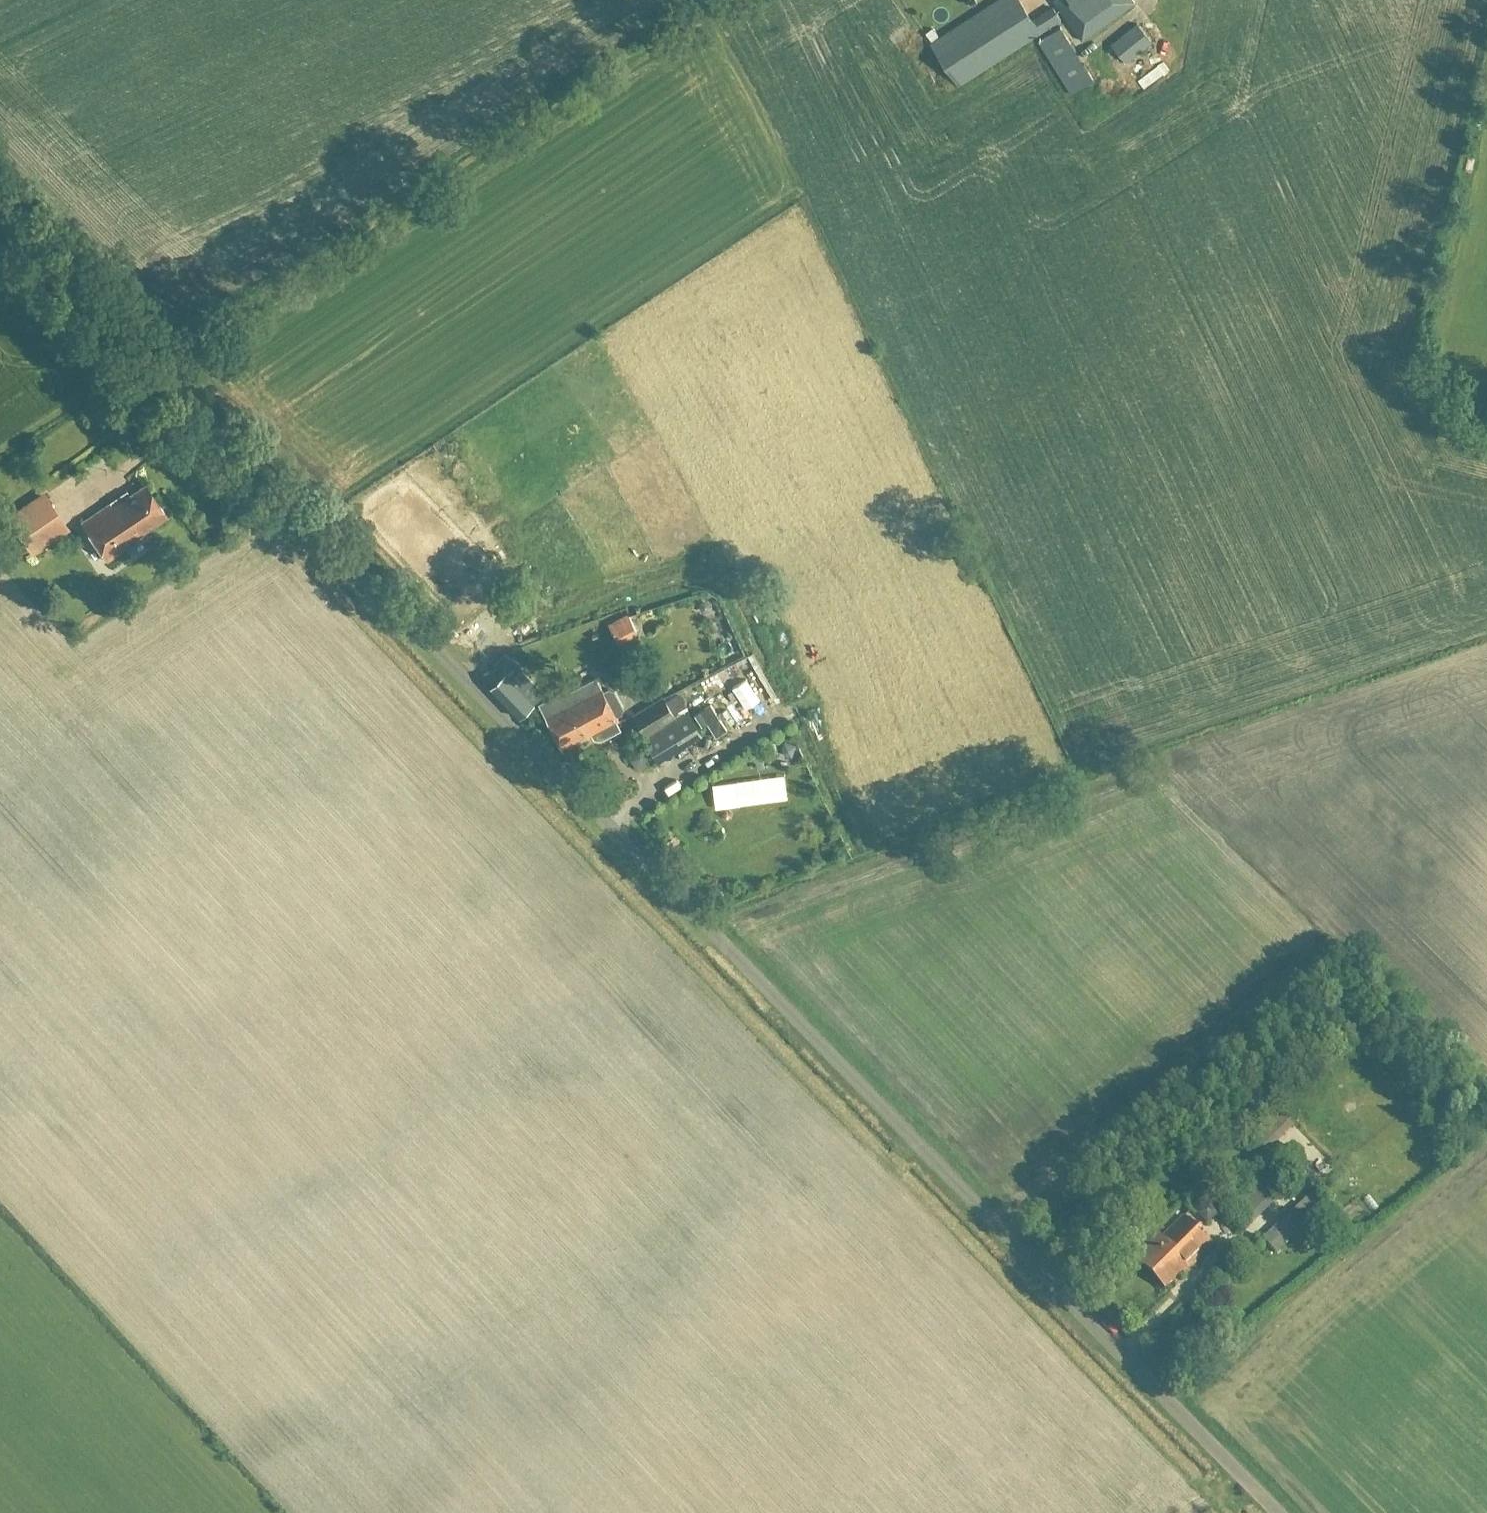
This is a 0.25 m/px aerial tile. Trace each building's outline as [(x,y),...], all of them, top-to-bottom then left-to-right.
[(1060,21),(1052,9),(1032,22),(1018,0),(1000,0),(931,45),(958,87),(1060,21)] [(1134,4),(1131,0),(1055,0),(1053,2),(1082,42),(1134,4)] [(1126,64),(1151,44),(1137,25),(1111,46),(1126,64)] [(1037,42),(1071,95),(1093,81),(1060,27),(1037,42)] [(144,532),(166,517),(145,485),(112,507),(110,504),(81,523),(106,561),(146,535),(144,532)] [(65,530),(43,498),(11,520),(33,552),(65,530)] [(630,611),(610,620),(619,640),(639,631),(630,611)] [(520,719),(544,696),(505,655),(481,678),(520,719)] [(592,736),(594,740),(601,741),(620,731),(616,724),(619,722),(600,687),(569,704),(568,702),(544,715),(563,751),(592,736)] [(646,737),(676,719),(664,699),(634,717),(646,737)] [(737,709),(741,726),(750,723),(746,706),(737,709)] [(644,741),(658,763),(702,736),(689,713),(644,741)] [(703,740),(707,752),(724,745),(720,734),(703,740)] [(1193,1266),(1213,1246),(1182,1216),(1162,1237),(1158,1233),(1133,1258),(1165,1289),(1191,1263),(1193,1266)]
